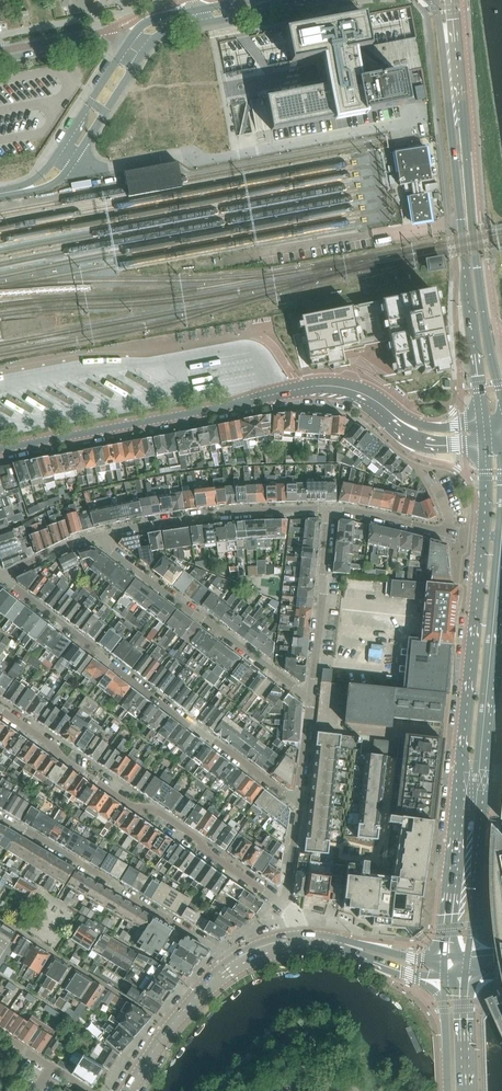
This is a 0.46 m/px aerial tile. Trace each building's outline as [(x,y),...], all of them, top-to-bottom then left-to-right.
[(410,6),(219,42),(237,136),(271,130),(334,119),(334,121),(367,115),(366,112),(405,105),(423,101),(428,101),(422,68),(416,37),(410,6)] [(21,12),(22,20),(29,19),(28,11),(21,12)] [(412,191),(413,196),(409,197),(414,223),(430,221),(425,194),(422,195),(420,183),(431,181),(426,148),(394,153),(400,186),(406,185),(407,192),(412,191)] [(124,173),(126,185),(126,188),(127,189),(127,192),(127,193),(128,195),(128,197),(182,187),(182,185),(181,183),(181,182),(180,179),(180,178),(180,175),(177,163),(124,173)] [(375,238),(375,239),(376,246),(388,244),(387,236),(375,238)] [(443,268),(441,259),(427,261),(428,267),(429,271),(443,268)] [(432,291),(301,317),(306,341),(311,365),(361,355),(390,379),(448,368),(432,291)] [(282,436),(294,437),(296,414),(284,413),(284,414),(282,436)] [(294,437),(306,439),(308,414),(296,413),(296,414),(294,437)] [(282,441),(282,436),(284,414),(277,414),(276,416),(271,415),(268,440),(282,441)] [(306,439),(318,440),(320,415),(308,414),(306,439)] [(268,440),(271,415),(252,419),(257,442),(268,440)] [(318,440),(330,441),(332,417),(332,416),(320,415),(318,440)] [(344,432),(345,418),(332,417),(330,441),(339,441),(343,436),(344,432)] [(354,423),(345,418),(344,432),(346,433),(354,423)] [(257,443),(257,442),(252,419),(239,421),(242,439),(244,451),(258,448),(257,443)] [(239,421),(228,423),(232,441),(242,439),(239,421)] [(226,443),(232,441),(228,423),(217,425),(221,443),(220,444),(223,457),(228,456),(226,443)] [(365,432),(355,424),(343,439),(340,442),(349,450),(352,447),(365,432)] [(215,445),(220,444),(221,443),(217,425),(207,428),(210,446),(212,457),(216,456),(215,451),(216,450),(215,445)] [(210,446),(207,428),(196,430),(199,448),(210,446)] [(199,448),(196,430),(185,432),(190,453),(200,451),(199,448)] [(365,430),(365,432),(352,447),(349,450),(352,453),(353,452),(357,457),(361,454),(375,438),(365,430)] [(178,452),(181,465),(182,470),(187,469),(184,454),(190,453),(185,432),(175,434),(178,452)] [(178,452),(175,434),(164,436),(167,454),(173,453),(178,452)] [(167,454),(164,436),(153,438),(157,456),(167,454)] [(145,458),(148,457),(155,456),(151,438),(141,440),(145,458)] [(384,446),(375,438),(361,454),(351,467),(356,469),(365,457),(371,462),(384,446)] [(138,459),(144,458),(145,458),(141,440),(131,442),(135,460),(138,459)] [(136,466),(135,460),(131,442),(121,444),(125,462),(124,462),(125,468),(130,467),(135,466),(136,466)] [(121,444),(112,446),(115,464),(117,476),(118,481),(122,480),(119,463),(124,462),(125,462),(121,444)] [(112,446),(102,447),(105,465),(108,483),(112,482),(111,478),(112,478),(109,465),(115,464),(112,446)] [(393,454),(384,446),(371,462),(380,470),(393,454)] [(96,473),(98,481),(100,480),(99,472),(100,472),(99,467),(105,465),(102,447),(92,449),(96,467),(95,467),(95,468),(96,473)] [(92,449),(82,451),(86,469),(89,484),(92,484),(89,468),(95,467),(96,467),(92,449)] [(86,469),(82,451),(71,453),(78,476),(78,481),(82,481),(80,470),(86,469)] [(65,473),(66,478),(78,476),(71,453),(60,456),(65,473)] [(393,454),(380,470),(375,476),(379,478),(385,470),(391,474),(391,475),(402,462),(393,454)] [(65,473),(60,456),(48,458),(53,476),(65,473)] [(354,462),(345,457),(340,463),(342,463),(350,467),(354,462)] [(48,458),(36,460),(41,473),(43,484),(43,485),(55,481),(53,476),(48,458)] [(36,460),(24,462),(29,475),(32,486),(32,487),(43,484),(41,473),(36,460)] [(21,489),(32,486),(24,462),(12,464),(12,465),(20,489),(21,489)] [(412,471),(402,462),(391,475),(391,474),(386,480),(391,484),(396,478),(402,483),(408,475),(412,471)] [(10,465),(0,466),(0,487),(0,488),(4,498),(8,496),(19,493),(13,474),(10,465)] [(326,501),(325,483),(325,481),(323,481),(323,483),(320,483),(320,474),(320,465),(315,465),(315,483),(316,483),(316,502),(326,501)] [(244,486),(246,504),(256,503),(255,485),(250,485),(249,473),(248,473),(248,466),(243,466),(244,486)] [(348,503),(352,485),(355,470),(351,468),(351,469),(348,484),(342,483),(338,502),(348,503)] [(191,476),(196,509),(206,507),(204,489),(203,483),(197,484),(195,477),(194,471),(190,472),(191,476)] [(234,486),(229,486),(227,471),(222,472),(223,479),(224,484),(224,487),(226,505),(236,504),(234,486)] [(265,471),(265,476),(265,484),(266,503),(276,503),(275,476),(269,476),(269,471),(265,471)] [(275,471),(275,475),(276,503),(286,502),(285,479),(280,479),(280,471),(275,471)] [(289,471),(285,471),(285,479),(286,502),(295,502),(296,482),(293,482),(294,484),(291,484),(291,478),(289,478),(289,471)] [(417,476),(412,471),(408,475),(414,480),(417,476)] [(218,488),(218,483),(217,479),(216,472),(212,473),(214,488),(216,506),(226,505),(224,487),(218,488)] [(348,503),(358,505),(362,487),(365,474),(359,472),(358,477),(359,477),(358,486),(352,485),(348,503)] [(166,475),(167,486),(172,512),(183,510),(179,486),(172,487),(170,474),(166,475)] [(206,475),(202,476),(203,483),(204,489),(206,507),(216,506),(214,488),(208,488),(206,475)] [(196,509),(191,476),(187,477),(189,491),(182,492),(185,510),(196,509)] [(266,503),(265,484),(258,485),(258,476),(255,476),(255,485),(256,503),(266,503)] [(234,486),(236,504),(246,504),(244,486),(239,486),(238,482),(238,477),(233,478),(234,486)] [(326,501),(326,502),(336,502),(336,479),(329,480),(329,477),(325,477),(325,481),(325,483),(326,483),(326,501)] [(306,502),(306,483),(306,478),(296,478),(296,482),(296,484),(295,502),(306,502)] [(316,502),(316,483),(315,483),(310,483),(310,478),(306,478),(306,483),(306,502),(316,502)] [(143,498),(139,480),(135,481),(142,517),(152,515),(148,497),(143,498)] [(358,505),(368,506),(372,489),(373,481),(369,480),(368,488),(362,487),(358,505)] [(129,482),(124,483),(126,493),(132,519),(142,517),(136,491),(131,492),(129,482)] [(150,482),(146,483),(148,497),(152,515),(163,514),(159,495),(157,490),(152,491),(150,482)] [(391,511),(397,487),(392,484),(391,492),(384,491),(379,509),(391,511)] [(157,487),(156,488),(157,490),(159,495),(163,514),(172,512),(167,486),(157,487)] [(391,511),(401,514),(406,494),(404,493),(403,495),(400,494),(401,488),(397,487),(391,511)] [(368,506),(379,509),(384,491),(372,489),(368,506)] [(414,502),(416,496),(417,492),(411,490),(409,490),(407,489),(406,494),(401,514),(411,516),(414,502)] [(88,491),(83,492),(87,507),(93,528),(103,526),(98,508),(96,500),(91,502),(88,491)] [(98,491),(94,492),(98,508),(103,526),(113,523),(108,506),(102,507),(99,497),(98,491)] [(132,519),(126,493),(116,495),(116,497),(117,500),(123,521),(132,519)] [(4,498),(0,499),(0,509),(11,506),(8,496),(4,498)] [(112,496),(106,497),(108,506),(113,523),(123,521),(117,500),(116,497),(113,498),(112,496)] [(414,502),(411,516),(413,517),(426,520),(436,516),(437,514),(430,496),(427,497),(428,500),(419,504),(414,502)] [(59,498),(49,500),(50,506),(49,506),(50,508),(55,505),(61,504),(59,498)] [(49,500),(37,503),(39,511),(49,506),(50,506),(49,500)] [(70,537),(70,535),(62,508),(61,504),(55,505),(58,513),(53,515),(61,541),(70,537)] [(74,504),(62,508),(70,535),(82,531),(75,508),(74,504)] [(21,510),(13,512),(11,506),(0,509),(0,520),(22,513),(21,510)] [(39,511),(37,506),(28,508),(30,515),(39,511)] [(79,507),(75,508),(82,531),(93,528),(87,507),(82,508),(79,507)] [(53,515),(52,510),(47,512),(51,525),(47,526),(48,529),(53,546),(61,541),(53,515)] [(9,529),(7,522),(23,517),(22,513),(0,520),(0,532),(9,529)] [(53,546),(48,529),(43,530),(40,523),(39,523),(37,516),(33,519),(39,534),(44,550),(53,546)] [(39,534),(33,519),(24,523),(26,528),(31,526),(33,533),(29,535),(36,554),(44,550),(39,534)] [(321,521),(318,519),(305,519),(290,520),(289,527),(293,527),(293,524),(304,525),(304,528),(320,530),(321,521)] [(266,539),(266,548),(270,548),(270,546),(276,545),(276,539),(274,520),(264,521),(266,539)] [(274,520),(276,539),(281,539),(280,547),(280,552),(282,553),(284,553),(284,547),(287,520),(274,520)] [(349,533),(366,536),(367,532),(354,530),(355,522),(340,520),(338,522),(337,532),(349,533)] [(244,522),(246,549),(251,549),(251,541),(256,540),(254,521),(244,522)] [(254,521),(256,540),(257,556),(261,556),(261,548),(266,548),(266,539),(264,521),(254,521)] [(237,550),(233,522),(224,523),(227,551),(237,550)] [(246,549),(244,522),(233,522),(237,550),(237,557),(243,557),(243,549),(246,549)] [(216,543),(217,553),(227,551),(224,523),(214,524),(216,543)] [(216,543),(214,524),(202,526),(206,554),(208,553),(208,549),(209,549),(209,544),(216,543)] [(367,543),(378,546),(380,527),(369,525),(367,543)] [(23,526),(0,534),(0,546),(22,538),(20,532),(25,530),(23,526)] [(192,546),(204,544),(202,526),(190,527),(192,546)] [(304,533),(303,538),(319,540),(320,530),(304,528),(293,527),(289,527),(289,531),(304,533)] [(390,530),(380,527),(378,546),(377,556),(387,557),(390,530)] [(187,528),(175,530),(178,551),(184,550),(186,561),(189,562),(193,564),(187,528)] [(178,551),(175,530),(162,532),(165,550),(166,554),(170,556),(172,555),(171,553),(178,552),(178,551)] [(400,532),(390,530),(388,549),(393,550),(392,559),(391,568),(396,568),(398,553),(398,551),(400,532)] [(163,549),(160,532),(147,534),(149,547),(150,547),(151,551),(163,549)] [(336,542),(353,544),(353,539),(366,540),(366,536),(337,532),(336,542)] [(410,554),(412,535),(400,532),(398,551),(409,554),(410,554)] [(413,567),(421,567),(422,555),(424,538),(412,535),(410,554),(409,554),(409,560),(408,567),(413,567)] [(133,550),(139,548),(137,536),(122,539),(118,544),(130,553),(133,550)] [(22,538),(0,546),(0,558),(26,549),(22,538)] [(299,538),(298,548),(318,550),(319,540),(303,538),(299,538)] [(445,544),(429,540),(427,555),(422,555),(421,567),(420,569),(416,569),(415,579),(425,580),(426,575),(430,575),(430,580),(450,582),(447,546),(445,544)] [(336,542),(335,552),(352,553),(352,549),(365,551),(366,545),(353,544),(336,542)] [(302,552),(301,558),(317,559),(318,550),(298,548),(287,546),(287,551),(302,552)] [(33,554),(31,547),(26,549),(0,558),(0,559),(3,568),(5,569),(21,561),(19,557),(26,555),(28,558),(33,555),(33,554)] [(90,569),(92,565),(101,553),(94,548),(90,547),(77,551),(81,560),(83,559),(90,564),(88,567),(83,563),(82,566),(85,575),(90,569)] [(139,560),(148,567),(153,561),(151,551),(150,547),(149,547),(137,549),(140,560),(139,560)] [(73,553),(72,551),(57,558),(64,572),(65,571),(70,576),(76,573),(73,567),(79,564),(81,564),(75,552),(73,553)] [(203,556),(194,558),(195,564),(208,570),(206,552),(202,553),(203,556)] [(334,562),(350,564),(350,559),(364,561),(365,555),(352,553),(335,552),(334,562)] [(101,553),(92,565),(90,569),(93,572),(89,577),(92,583),(109,560),(109,559),(101,553)] [(152,570),(162,577),(176,559),(174,558),(171,561),(163,555),(152,570)] [(301,562),(300,568),(315,569),(317,559),(301,558),(286,556),(286,561),(301,562)] [(55,559),(46,563),(49,568),(49,569),(57,562),(55,559)] [(176,559),(162,577),(172,585),(183,570),(189,562),(186,561),(183,560),(178,566),(175,564),(177,561),(176,559)] [(118,566),(109,560),(92,583),(94,586),(101,577),(106,581),(118,566)] [(57,562),(49,569),(53,571),(58,564),(57,562)] [(218,562),(211,562),(212,570),(219,569),(218,562)] [(364,565),(350,564),(334,562),(333,573),(343,574),(362,576),(364,565)] [(265,574),(265,565),(262,565),(260,563),(256,563),(256,566),(257,573),(257,575),(265,574)] [(125,572),(118,566),(106,581),(109,584),(99,596),(102,601),(102,602),(125,572)] [(256,566),(247,567),(248,576),(254,576),(257,575),(257,573),(256,566)] [(294,571),(293,577),(314,579),(315,569),(300,568),(285,566),(285,570),(294,571)] [(28,590),(46,568),(45,567),(42,571),(39,569),(35,574),(31,571),(16,578),(18,582),(28,590)] [(183,593),(200,570),(195,567),(189,575),(184,572),(173,586),(183,593)] [(49,570),(46,568),(28,590),(36,596),(48,580),(53,575),(49,572),(49,570)] [(198,582),(205,572),(200,570),(183,593),(192,600),(202,586),(198,582)] [(63,572),(61,571),(57,577),(52,583),(48,580),(36,596),(44,602),(62,577),(65,574),(63,573),(63,572)] [(240,579),(240,577),(240,576),(239,576),(238,576),(238,571),(229,572),(230,579),(239,583),(240,579)] [(133,578),(125,572),(102,602),(106,604),(117,590),(121,593),(133,578)] [(299,582),(298,587),(313,589),(314,579),(293,577),(284,576),(284,580),(299,582)] [(62,577),(44,602),(52,608),(69,586),(64,583),(66,580),(62,577)] [(135,579),(123,594),(127,598),(125,601),(124,601),(122,604),(118,609),(117,608),(115,611),(120,615),(143,585),(135,579)] [(420,583),(417,583),(413,582),(392,580),(390,597),(424,600),(420,642),(410,641),(406,690),(444,694),(447,694),(451,645),(452,646),(456,604),(457,586),(430,584),(425,583),(420,583)] [(83,587),(80,582),(77,584),(79,585),(69,597),(65,594),(53,610),(61,616),(82,588),(83,587)] [(93,590),(89,583),(83,587),(82,588),(61,616),(69,622),(81,606),(76,602),(81,596),(83,596),(87,598),(89,595),(93,590)] [(192,600),(201,607),(215,588),(210,584),(206,589),(202,586),(192,600)] [(151,591),(143,585),(120,615),(123,618),(134,603),(139,607),(151,591)] [(297,591),(297,597),(312,599),(313,589),(298,587),(284,586),(283,590),(297,591)] [(210,614),(219,621),(228,608),(242,590),(237,587),(225,603),(220,600),(210,614)] [(201,607),(210,614),(220,600),(216,596),(219,591),(215,588),(201,607)] [(2,590),(0,592),(0,607),(10,596),(2,590)] [(159,597),(151,591),(139,607),(143,609),(132,624),(136,627),(159,597)] [(94,599),(89,595),(87,598),(82,604),(84,606),(71,623),(79,629),(91,612),(87,609),(94,599)] [(10,596),(0,607),(0,613),(5,617),(17,601),(10,596)] [(296,601),(296,607),(311,609),(312,599),(297,597),(283,596),(282,600),(296,601)] [(150,615),(155,619),(167,603),(159,597),(136,627),(139,630),(150,615)] [(245,601),(242,599),(233,611),(228,608),(219,621),(227,627),(236,614),(237,612),(245,601)] [(272,599),(268,604),(276,609),(277,608),(278,605),(279,602),(272,599)] [(25,607),(17,601),(5,617),(9,620),(2,628),(6,632),(25,607)] [(227,627),(235,633),(244,620),(256,605),(252,602),(241,617),(236,614),(227,627)] [(155,619),(158,621),(153,628),(153,627),(147,635),(148,635),(145,639),(149,642),(152,639),(175,609),(167,603),(155,619)] [(104,605),(95,616),(92,613),(79,629),(87,635),(107,608),(104,605)] [(295,611),(295,617),(310,619),(311,609),(296,607),(282,606),(281,610),(295,611)] [(20,629),(32,613),(25,607),(6,632),(9,635),(16,626),(20,629)] [(103,621),(111,611),(107,608),(87,635),(95,641),(107,625),(103,621)] [(184,617),(176,610),(164,626),(169,629),(157,642),(162,646),(184,617)] [(32,613),(20,629),(23,631),(15,642),(20,646),(21,643),(40,619),(32,613)] [(243,638),(256,620),(260,615),(257,613),(254,616),(248,623),(244,620),(235,633),(243,638)] [(269,619),(265,616),(261,622),(257,620),(256,620),(243,638),(250,644),(260,632),(259,632),(269,619)] [(294,621),(294,627),(309,629),(310,619),(295,617),(281,616),(280,620),(294,621)] [(181,638),(192,623),(184,617),(162,646),(166,649),(177,635),(180,638),(181,638)] [(40,619),(21,643),(25,646),(31,638),(35,640),(48,625),(40,619)] [(130,631),(133,627),(125,621),(122,625),(104,649),(112,654),(123,639),(124,638),(120,634),(125,627),(130,631)] [(122,625),(118,622),(113,629),(109,626),(96,642),(104,649),(122,625)] [(176,660),(200,629),(201,629),(192,623),(181,638),(180,638),(175,644),(180,648),(178,650),(177,649),(176,651),(172,648),(168,653),(172,656),(175,660),(176,660)] [(55,630),(48,625),(35,640),(27,650),(32,654),(34,651),(33,650),(39,643),(43,646),(55,630)] [(268,638),(272,632),(276,633),(276,625),(275,625),(270,631),(268,630),(264,635),(260,632),(250,644),(258,650),(268,638)] [(293,631),(293,637),(308,638),(309,629),(294,627),(280,626),(279,630),(293,631)] [(200,629),(176,660),(176,661),(181,663),(192,646),(197,650),(208,635),(200,629)] [(63,636),(55,630),(43,646),(47,650),(41,656),(37,653),(34,656),(42,663),(45,659),(63,636)] [(142,636),(143,635),(139,632),(138,632),(138,631),(131,640),(128,643),(123,639),(112,654),(121,662),(142,636)] [(1,654),(5,647),(6,648),(10,641),(1,633),(0,634),(0,656),(1,654)] [(197,667),(216,641),(216,640),(208,634),(208,635),(197,650),(201,653),(193,664),(197,667)] [(292,641),(292,646),(307,648),(308,638),(293,637),(279,635),(278,640),(292,641)] [(63,636),(45,659),(48,662),(53,655),(57,658),(70,642),(63,636)] [(142,636),(121,662),(131,669),(145,651),(138,646),(144,638),(142,636)] [(273,642),(268,638),(258,650),(273,661),(274,653),(272,652),(273,642)] [(216,641),(197,667),(194,670),(197,673),(203,665),(208,669),(213,662),(212,662),(224,647),(216,641)] [(161,648),(153,642),(150,647),(154,650),(149,656),(145,654),(133,670),(140,676),(161,649),(160,648),(161,648)] [(73,667),(84,653),(72,643),(56,665),(58,666),(61,662),(69,669),(72,666),(73,667)] [(291,656),(296,657),(306,658),(307,648),(278,645),(277,649),(291,650),(291,656)] [(209,682),(232,653),(232,652),(224,646),(224,647),(212,662),(213,662),(216,665),(212,671),(211,670),(205,679),(209,682)] [(165,658),(168,654),(161,649),(140,676),(148,682),(160,665),(156,662),(161,655),(165,658)] [(73,667),(72,666),(69,669),(68,670),(72,673),(73,672),(77,675),(75,677),(74,676),(69,683),(73,686),(93,659),(84,653),(73,667)] [(232,653),(209,682),(214,686),(220,678),(219,677),(224,670),(228,674),(240,659),(232,653)] [(36,659),(32,656),(27,663),(31,666),(36,659)] [(175,660),(172,656),(164,668),(160,665),(148,682),(155,687),(175,661),(175,660)] [(296,657),(291,656),(285,656),(285,662),(276,661),(276,664),(292,676),(294,673),(296,657)] [(306,658),(296,657),(294,673),(292,676),(301,683),(304,682),(304,681),(306,658)] [(3,698),(23,669),(28,661),(23,658),(21,662),(17,659),(9,671),(10,672),(7,676),(2,673),(0,677),(0,696),(3,698)] [(93,659),(81,674),(85,677),(80,684),(79,683),(76,688),(80,691),(101,665),(93,659)] [(219,690),(227,696),(250,666),(242,660),(230,675),(234,678),(231,683),(227,688),(223,685),(219,690)] [(179,663),(175,661),(155,687),(163,693),(175,676),(171,673),(179,663)] [(101,665),(80,691),(86,696),(90,691),(88,689),(93,683),(96,686),(108,670),(101,665)] [(172,700),(193,672),(184,666),(174,680),(164,694),(172,700)] [(258,672),(250,666),(227,696),(235,702),(238,698),(234,695),(242,684),(246,687),(258,672)] [(332,670),(322,669),(321,682),(330,683),(332,670)] [(88,697),(95,702),(104,691),(116,676),(108,670),(96,686),(100,688),(95,695),(91,692),(88,697)] [(172,700),(180,707),(191,691),(187,688),(189,686),(190,687),(198,676),(193,672),(172,700)] [(258,672),(246,687),(250,691),(245,698),(244,697),(238,706),(242,709),(266,678),(258,672)] [(122,682),(116,676),(104,691),(107,694),(99,704),(103,707),(122,682)] [(17,677),(9,689),(3,698),(14,706),(14,705),(28,685),(17,677)] [(266,678),(242,709),(246,713),(258,696),(262,700),(274,684),(266,678)] [(65,682),(56,694),(66,702),(70,697),(75,690),(65,682)] [(130,687),(122,682),(103,707),(111,712),(113,709),(109,706),(114,700),(118,703),(130,687)] [(180,707),(187,712),(208,684),(206,682),(201,688),(196,694),(191,691),(180,707)] [(187,712),(195,718),(206,705),(208,703),(202,699),(212,687),(209,684),(208,684),(187,712)] [(28,685),(14,705),(25,713),(39,692),(28,685)] [(265,709),(269,712),(284,692),(275,685),(266,698),(270,702),(265,709)] [(442,723),(444,694),(406,690),(348,685),(344,723),(390,727),(391,719),(442,723)] [(140,695),(131,688),(119,704),(125,709),(122,713),(121,712),(118,716),(122,719),(129,711),(140,695)] [(226,698),(217,691),(216,694),(221,697),(213,707),(210,704),(197,720),(205,726),(226,698)] [(39,692),(25,713),(36,721),(50,700),(39,692)] [(284,692),(271,709),(301,712),(301,707),(300,704),(284,692)] [(150,702),(140,695),(129,711),(138,718),(150,702)] [(88,697),(86,696),(77,707),(80,709),(75,715),(73,714),(58,736),(62,738),(62,739),(69,744),(69,743),(73,746),(92,718),(95,713),(100,708),(100,706),(95,702),(88,697)] [(58,736),(73,714),(67,710),(70,705),(70,704),(73,699),(70,697),(66,702),(59,711),(60,712),(48,729),(58,736)] [(231,702),(226,698),(205,726),(213,732),(225,716),(221,713),(226,706),(227,706),(231,702)] [(159,709),(150,702),(138,718),(137,719),(146,726),(151,719),(159,709)] [(48,729),(60,712),(59,711),(50,704),(37,722),(48,729)] [(240,712),(233,706),(225,716),(213,732),(221,738),(240,712)] [(100,708),(95,713),(100,717),(104,711),(100,708)] [(168,717),(159,709),(151,719),(146,726),(155,733),(168,717)] [(300,721),(301,712),(271,709),(268,713),(280,714),(280,720),(300,721)] [(246,716),(240,712),(221,738),(229,744),(240,728),(236,725),(241,718),(243,720),(246,716)] [(259,714),(255,718),(261,722),(264,718),(259,714)] [(73,746),(83,753),(104,724),(108,717),(105,715),(99,723),(92,718),(73,746)] [(178,724),(169,718),(155,736),(154,735),(152,738),(157,741),(161,736),(164,738),(162,742),(163,743),(178,724)] [(254,721),(250,718),(231,745),(238,751),(250,735),(246,732),(254,721)] [(266,718),(263,722),(274,724),(283,725),(283,730),(299,731),(300,721),(280,720),(266,718)] [(116,733),(104,724),(83,753),(96,762),(108,745),(107,745),(116,733)] [(186,731),(178,724),(163,743),(159,747),(164,751),(167,747),(166,747),(169,742),(172,745),(170,748),(172,749),(186,731)] [(5,726),(0,734),(0,753),(1,754),(15,733),(5,726)] [(298,742),(299,731),(283,730),(270,726),(269,729),(275,730),(274,731),(276,732),(276,733),(282,735),(282,741),(290,742),(298,742)] [(266,730),(263,728),(255,738),(250,735),(238,751),(246,757),(266,730)] [(270,733),(266,730),(246,757),(248,758),(253,763),(254,763),(266,746),(261,743),(265,738),(266,739),(270,733)] [(195,737),(186,731),(172,749),(167,755),(171,758),(178,749),(183,753),(195,737)] [(15,733),(1,754),(11,761),(26,740),(15,733)] [(328,746),(328,743),(339,744),(340,735),(317,733),(315,745),(328,746)] [(432,820),(442,739),(399,734),(389,815),(432,820)] [(344,867),(346,867),(346,866),(347,864),(358,865),(360,865),(360,862),(367,862),(367,866),(367,870),(372,871),(373,868),(372,867),(372,866),(379,867),(385,867),(390,824),(387,823),(388,817),(389,817),(396,757),(360,753),(362,738),(340,735),(339,744),(328,743),(328,746),(326,758),(325,769),(324,781),(323,793),(321,805),(320,816),(319,828),(317,840),(316,853),(311,853),(311,855),(310,861),(344,866),(344,867)] [(179,765),(184,769),(203,744),(195,737),(183,753),(186,755),(179,765)] [(282,741),(277,738),(272,745),(273,745),(270,749),(266,746),(254,763),(261,768),(282,741)] [(394,742),(375,740),(375,741),(373,751),(393,753),(394,743),(394,742)] [(13,762),(23,769),(37,748),(27,741),(13,762)] [(109,747),(98,763),(109,770),(120,754),(126,744),(122,741),(118,746),(117,746),(114,750),(109,747)] [(261,768),(269,774),(282,758),(277,755),(286,744),(282,741),(261,768)] [(278,781),(288,789),(292,789),(297,760),(298,753),(298,750),(298,745),(298,742),(290,742),(282,741),(286,744),(290,747),(282,758),(269,774),(278,782),(278,781)] [(108,771),(119,777),(133,756),(140,746),(135,743),(125,758),(120,754),(109,770),(108,771)] [(184,769),(192,775),(212,750),(203,744),(184,769)] [(315,745),(314,756),(326,758),(328,746),(315,745)] [(26,771),(33,776),(36,771),(47,755),(37,749),(23,769),(20,774),(16,779),(21,783),(26,776),(24,775),(26,771)] [(212,750),(192,775),(200,781),(201,781),(204,776),(200,772),(203,768),(208,772),(209,772),(220,757),(212,750)] [(57,762),(47,755),(36,771),(46,778),(57,762)] [(140,792),(151,775),(145,771),(154,757),(149,755),(146,760),(142,766),(141,768),(129,785),(140,792)] [(129,785),(141,768),(132,762),(135,758),(133,756),(130,761),(119,777),(129,785)] [(314,756),(313,768),(325,769),(326,758),(314,756)] [(209,772),(208,772),(204,776),(201,781),(205,784),(209,778),(214,782),(229,763),(220,757),(209,772)] [(43,783),(52,789),(67,769),(57,762),(46,778),(43,783)] [(229,763),(214,782),(210,788),(213,790),(220,781),(225,785),(237,769),(229,763)] [(313,768),(312,780),(324,781),(325,769),(313,768)] [(77,776),(67,769),(53,788),(51,793),(48,797),(46,800),(51,803),(52,802),(56,805),(63,795),(77,776)] [(246,776),(237,769),(225,785),(218,794),(222,797),(229,788),(234,791),(246,776)] [(16,779),(20,774),(15,770),(11,776),(16,779)] [(151,799),(168,774),(164,771),(158,780),(151,775),(140,792),(147,797),(151,799)] [(161,806),(173,790),(167,786),(173,777),(168,774),(151,799),(161,806)] [(63,795),(73,802),(87,782),(77,776),(63,795)] [(254,783),(246,776),(232,794),(237,797),(232,804),(235,807),(236,805),(254,783)] [(1,809),(11,793),(6,790),(12,779),(9,777),(3,788),(0,792),(0,808),(1,809)] [(312,780),(310,792),(323,793),(324,781),(312,780)] [(87,782),(73,802),(84,809),(97,790),(87,782)] [(263,789),(254,783),(236,805),(240,808),(245,801),(251,805),(263,789)] [(172,814),(183,797),(178,793),(182,788),(176,784),(173,790),(161,806),(165,809),(164,809),(172,814)] [(213,803),(217,796),(207,789),(203,796),(213,803)] [(37,790),(35,794),(38,795),(46,800),(48,797),(37,790)] [(253,808),(261,814),(273,797),(264,790),(249,810),(251,811),(253,808)] [(85,810),(95,817),(109,798),(99,791),(85,810)] [(310,792),(309,803),(321,805),(323,793),(310,792)] [(1,809),(11,815),(20,799),(11,793),(1,809)] [(172,814),(182,821),(197,801),(186,793),(183,797),(172,814)] [(30,826),(39,812),(46,801),(38,796),(36,800),(40,803),(36,810),(31,807),(22,821),(30,826)] [(268,823),(282,804),(273,797),(261,814),(268,819),(263,825),(266,827),(268,823)] [(120,805),(109,798),(95,817),(99,820),(92,830),(96,833),(98,834),(105,824),(106,825),(120,805)] [(11,815),(20,820),(30,804),(20,799),(11,815)] [(194,830),(206,813),(199,808),(204,802),(200,799),(184,823),(194,830)] [(309,803),(308,815),(320,816),(321,805),(309,803)] [(268,823),(275,829),(275,828),(277,829),(272,835),(284,844),(289,812),(288,808),(282,804),(268,823)] [(118,829),(130,812),(120,805),(106,825),(105,824),(98,834),(100,835),(110,841),(114,836),(105,830),(110,823),(118,829)] [(82,812),(79,809),(74,816),(77,819),(82,812)] [(194,830),(204,836),(216,820),(210,815),(213,811),(209,809),(206,813),(194,830)] [(56,822),(47,837),(56,842),(64,827),(61,825),(67,814),(63,811),(60,816),(56,822)] [(39,832),(48,817),(39,812),(30,826),(39,832)] [(130,812),(118,829),(116,833),(118,834),(125,839),(140,819),(130,812)] [(39,832),(47,837),(56,822),(60,816),(57,814),(53,820),(48,817),(39,832)] [(308,815),(306,827),(319,828),(320,816),(308,815)] [(226,852),(240,862),(255,841),(247,835),(256,822),(248,816),(241,825),(243,827),(226,852)] [(420,908),(421,903),(420,903),(421,899),(426,869),(432,822),(400,818),(389,817),(388,817),(387,823),(390,824),(396,825),(398,825),(397,834),(392,878),(366,875),(367,866),(360,865),(358,865),(357,868),(346,866),(346,867),(342,908),(358,910),(357,917),(372,919),(372,925),(389,927),(403,929),(404,929),(405,930),(412,938),(414,936),(416,938),(422,933),(420,931),(423,929),(419,924),(419,921),(420,921),(420,920),(419,920),(419,917),(420,917),(420,916),(419,916),(419,915),(422,914),(422,910),(420,908)] [(151,826),(140,819),(125,839),(121,846),(125,849),(133,838),(138,843),(139,843),(151,826)] [(56,842),(64,847),(73,832),(79,822),(75,820),(69,830),(64,827),(56,842)] [(222,823),(216,820),(204,836),(214,843),(226,826),(228,824),(223,821),(222,823)] [(64,847),(72,852),(81,837),(87,827),(79,822),(73,832),(64,847)] [(226,826),(214,843),(224,851),(240,827),(236,824),(232,831),(226,826)] [(149,850),(161,833),(151,826),(139,843),(138,843),(131,853),(134,855),(141,844),(149,850)] [(319,828),(306,827),(305,839),(317,840),(319,828)] [(8,850),(17,835),(8,829),(0,842),(0,845),(8,850)] [(72,852),(81,857),(90,842),(96,833),(92,830),(91,830),(85,840),(81,837),(72,852)] [(96,833),(90,842),(81,857),(89,862),(98,848),(94,845),(98,838),(100,835),(98,834),(96,833)] [(172,841),(161,833),(149,850),(142,860),(146,863),(150,857),(149,855),(152,852),(160,857),(172,841)] [(250,868),(264,848),(272,838),(267,834),(261,844),(255,840),(255,841),(240,862),(250,868)] [(8,850),(18,855),(27,840),(17,835),(8,850)] [(98,848),(89,862),(98,867),(107,853),(102,850),(106,843),(107,843),(108,842),(104,839),(98,848)] [(317,840),(305,839),(304,852),(311,853),(316,853),(317,840)] [(18,855),(27,861),(36,846),(27,840),(18,855)] [(184,849),(173,842),(155,869),(160,872),(164,866),(169,869),(172,865),(173,866),(184,849)] [(268,864),(276,853),(281,845),(277,842),(269,852),(264,848),(250,868),(260,875),(268,864)] [(100,868),(109,874),(118,859),(124,850),(114,844),(112,848),(117,851),(114,857),(108,854),(100,868)] [(279,884),(282,861),(284,847),(281,845),(276,853),(279,859),(276,863),(274,862),(271,867),(268,864),(260,875),(276,886),(279,884)] [(27,861),(36,867),(45,852),(36,846),(27,861)] [(195,857),(184,849),(173,866),(172,865),(169,869),(165,875),(171,879),(177,869),(183,873),(195,857)] [(109,874),(118,880),(127,865),(122,862),(125,855),(126,856),(128,852),(124,850),(118,859),(109,874)] [(36,867),(46,872),(55,857),(45,852),(36,867)] [(300,896),(304,896),(310,861),(311,855),(299,853),(296,871),(293,895),(294,895),(295,896),(299,897),(300,896)] [(43,888),(48,891),(64,863),(55,857),(46,872),(51,875),(43,888)] [(205,864),(195,857),(183,873),(177,882),(181,885),(185,879),(183,878),(185,874),(194,880),(205,864)] [(120,881),(130,886),(144,864),(138,861),(134,869),(129,866),(120,881)] [(344,867),(344,866),(310,861),(304,896),(305,896),(306,898),(309,898),(311,897),(322,899),(323,900),(326,901),(328,900),(339,902),(344,867)] [(64,863),(48,891),(52,893),(59,881),(65,884),(74,869),(64,863)] [(148,867),(144,864),(130,886),(139,892),(148,878),(143,875),(148,867)] [(217,872),(205,864),(191,884),(199,890),(192,900),(191,900),(186,908),(191,911),(204,894),(202,892),(217,872)] [(33,872),(29,869),(25,877),(29,879),(33,872)] [(141,893),(151,899),(161,882),(163,879),(164,876),(163,876),(162,878),(161,877),(161,878),(154,875),(156,872),(152,869),(141,893)] [(6,881),(15,886),(21,876),(12,871),(10,875),(2,870),(0,873),(0,890),(6,881)] [(63,902),(68,905),(85,876),(75,870),(66,885),(72,888),(63,902)] [(38,875),(33,872),(29,879),(33,882),(38,875)] [(227,879),(217,872),(202,892),(204,894),(205,895),(209,890),(215,895),(227,879)] [(80,893),(85,896),(95,881),(85,876),(68,905),(72,907),(80,893)] [(174,882),(164,876),(163,879),(161,882),(151,899),(160,905),(171,888),(171,887),(174,882)] [(17,889),(24,894),(20,901),(27,906),(32,898),(38,887),(24,878),(17,889)] [(263,904),(228,880),(223,887),(221,891),(229,897),(230,897),(254,914),(255,914),(263,904)] [(82,913),(86,916),(104,887),(95,881),(85,896),(91,899),(82,913)] [(99,904),(104,908),(113,893),(104,887),(86,916),(90,918),(99,904)] [(160,905),(170,911),(184,889),(183,888),(182,890),(181,889),(179,893),(171,888),(160,905)] [(180,917),(186,908),(191,900),(194,895),(184,889),(170,911),(180,917)] [(104,908),(114,913),(123,898),(113,893),(104,908)] [(227,908),(247,919),(249,920),(254,914),(248,910),(230,897),(229,897),(224,906),(227,908)] [(114,913),(123,919),(132,904),(123,898),(114,913)] [(247,919),(227,908),(224,906),(220,903),(219,905),(213,902),(211,905),(214,906),(211,910),(237,925),(240,927),(244,920),(245,921),(247,919)] [(123,919),(132,925),(142,910),(132,904),(123,919)] [(199,916),(204,910),(196,905),(191,911),(186,908),(180,917),(194,925),(199,916)] [(230,935),(237,925),(211,910),(209,908),(206,912),(216,918),(213,924),(227,933),(230,935)] [(23,913),(17,909),(8,923),(15,927),(23,913)] [(142,910),(132,925),(142,931),(151,916),(142,910)] [(163,922),(153,916),(137,943),(139,940),(143,942),(139,948),(145,952),(163,922)] [(201,929),(206,920),(199,916),(194,925),(201,929)] [(94,922),(89,919),(86,924),(87,925),(86,927),(81,924),(71,939),(80,944),(94,922)] [(105,919),(101,925),(105,928),(109,922),(105,919)] [(227,933),(206,920),(201,929),(220,941),(223,940),(227,933)] [(95,921),(94,922),(80,944),(88,950),(98,935),(92,930),(97,922),(95,921)] [(109,922),(105,928),(110,931),(113,924),(109,922)] [(173,930),(173,929),(163,923),(163,922),(145,952),(151,955),(155,950),(159,952),(155,958),(156,958),(167,939),(173,930)] [(0,939),(0,957),(15,933),(7,928),(0,939)] [(101,956),(112,939),(105,935),(108,930),(105,928),(91,951),(97,954),(94,961),(97,962),(101,956)] [(177,941),(178,939),(181,934),(182,934),(175,930),(169,940),(170,940),(176,944),(177,941)] [(0,957),(0,968),(6,958),(20,936),(15,933),(0,957)] [(177,941),(176,944),(177,944),(178,945),(179,946),(199,958),(200,956),(203,957),(205,957),(208,952),(207,949),(205,948),(185,936),(182,941),(178,939),(177,941)] [(12,952),(22,958),(31,943),(22,937),(12,952)] [(101,956),(110,962),(121,944),(112,939),(101,956)] [(179,946),(178,945),(177,944),(176,944),(170,940),(166,946),(164,949),(174,955),(193,967),(199,958),(179,946)] [(41,949),(31,943),(22,958),(20,962),(24,964),(18,975),(23,978),(41,949)] [(110,962),(118,967),(130,949),(121,944),(110,962)] [(41,949),(23,978),(27,981),(35,971),(39,974),(50,955),(41,949)] [(130,949),(118,967),(127,972),(128,973),(133,964),(139,954),(130,949)] [(167,966),(170,967),(169,967),(170,968),(171,967),(186,977),(193,967),(174,955),(164,949),(161,955),(158,960),(162,962),(161,963),(162,963),(163,963),(167,966)] [(179,979),(168,971),(170,968),(169,967),(170,967),(163,963),(162,963),(161,963),(160,965),(150,959),(139,954),(133,964),(159,981),(172,990),(179,979)] [(62,962),(54,957),(43,974),(48,977),(42,987),(46,989),(62,962)] [(71,967),(62,962),(46,989),(51,992),(57,982),(61,984),(71,967)] [(159,981),(133,964),(128,973),(127,972),(123,979),(142,991),(142,992),(161,1005),(162,1002),(163,1003),(172,990),(159,981)] [(84,976),(75,970),(63,988),(68,991),(65,995),(70,998),(84,976)] [(94,982),(84,976),(70,998),(74,1001),(76,996),(82,1000),(94,982)] [(104,988),(94,982),(81,1003),(91,1009),(94,1004),(99,996),(104,988)] [(126,995),(154,1014),(161,1005),(142,992),(132,986),(128,992),(126,995)] [(495,998),(494,996),(486,1000),(501,1035),(501,1014),(498,1005),(501,1003),(501,995),(495,998)] [(103,997),(101,1000),(108,1005),(111,1002),(103,997)] [(143,1027),(151,1017),(126,1001),(121,998),(116,1006),(121,1010),(119,1012),(143,1027)] [(0,1004),(0,1022),(9,1009),(0,1004)] [(44,1009),(57,1018),(60,1014),(46,1005),(44,1009)] [(0,1022),(0,1026),(7,1031),(18,1016),(9,1009),(0,1022)] [(134,1037),(143,1027),(119,1012),(115,1018),(107,1013),(105,1018),(118,1026),(119,1024),(134,1037)] [(55,1031),(32,1015),(27,1022),(17,1038),(40,1053),(55,1031)] [(18,1016),(7,1031),(17,1038),(27,1022),(18,1016)] [(120,1053),(133,1039),(118,1026),(114,1030),(105,1023),(102,1027),(99,1025),(97,1026),(91,1032),(92,1036),(96,1039),(104,1043),(106,1041),(120,1053)] [(54,1039),(49,1047),(54,1050),(59,1043),(54,1039)] [(103,1045),(99,1042),(89,1058),(95,1062),(101,1065),(109,1070),(118,1055),(120,1053),(106,1041),(104,1043),(103,1045)] [(48,1047),(43,1055),(47,1058),(53,1050),(48,1047)] [(97,1078),(104,1068),(100,1066),(74,1051),(69,1060),(77,1065),(97,1078)] [(91,1088),(97,1078),(77,1065),(74,1070),(60,1060),(57,1065),(91,1088)]
